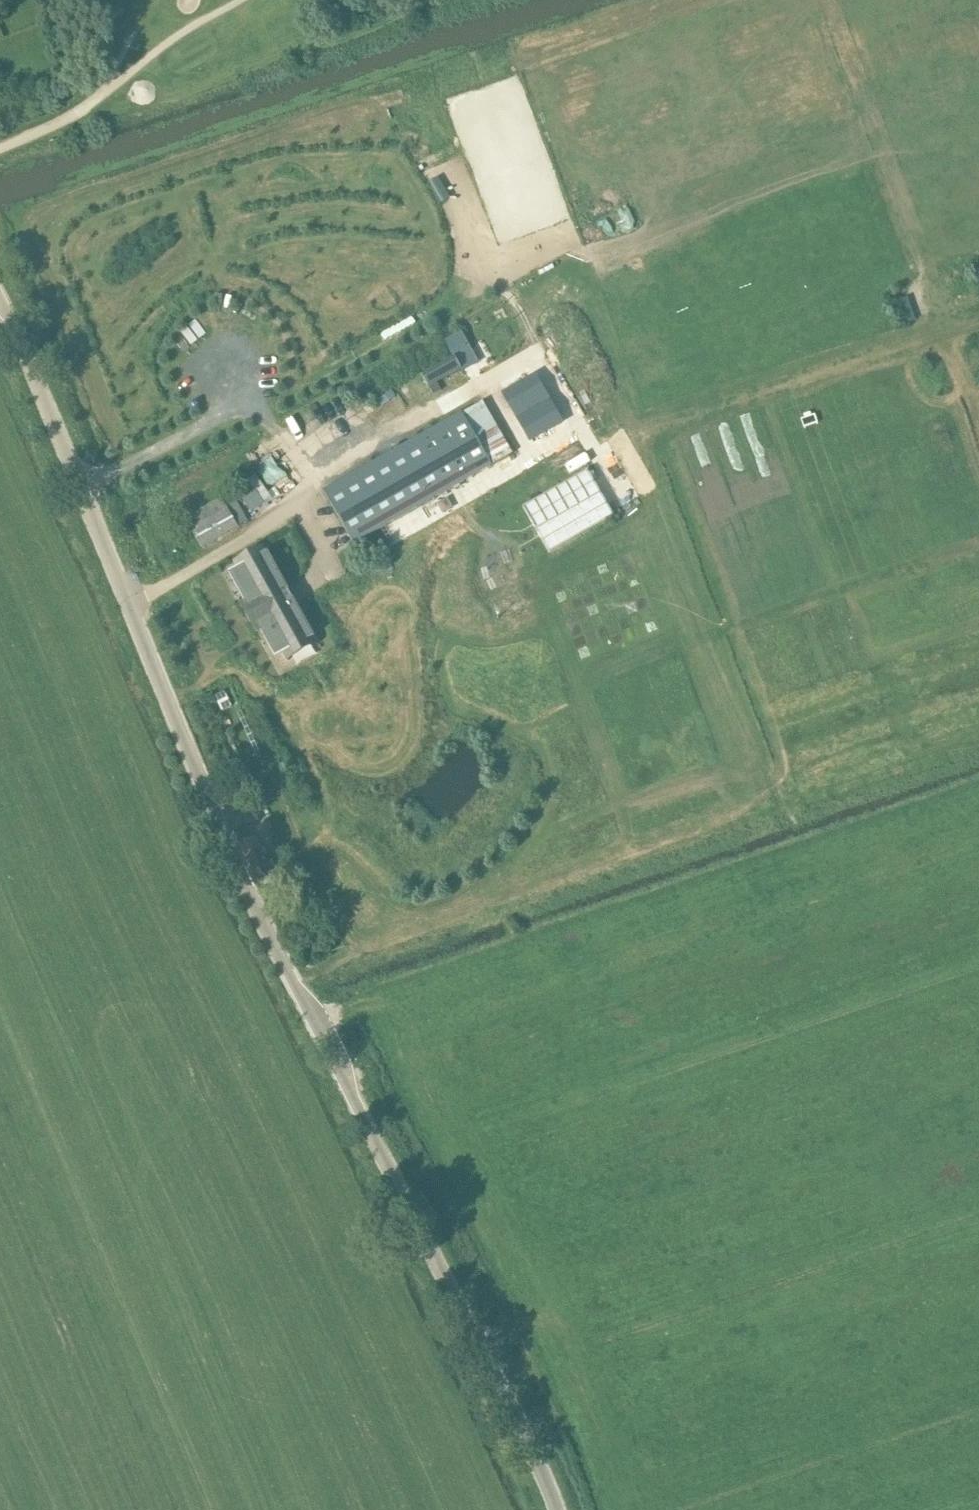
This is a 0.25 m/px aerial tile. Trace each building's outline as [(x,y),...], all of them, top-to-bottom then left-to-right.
[(455,356),(422,375),(422,376),(433,396),(442,391),(437,382),(462,369),(455,357),(455,356)] [(355,544),(513,455),(483,402),(324,492),(355,544)] [(588,470),(523,507),(550,553),(614,516),(613,514),(588,470)] [(244,496),(251,512),(273,502),(260,471),(249,476),(255,491),(244,496)] [(223,500),(222,497),(184,519),(202,547),(247,520),(232,494),(223,500)] [(237,569),(230,573),(273,652),(276,658),(285,654),(315,637),(309,628),(268,552),(237,569)] [(225,691),(215,696),(222,711),(232,707),(225,691)] [(277,885),(269,889),(275,903),(284,899),(277,885)]
